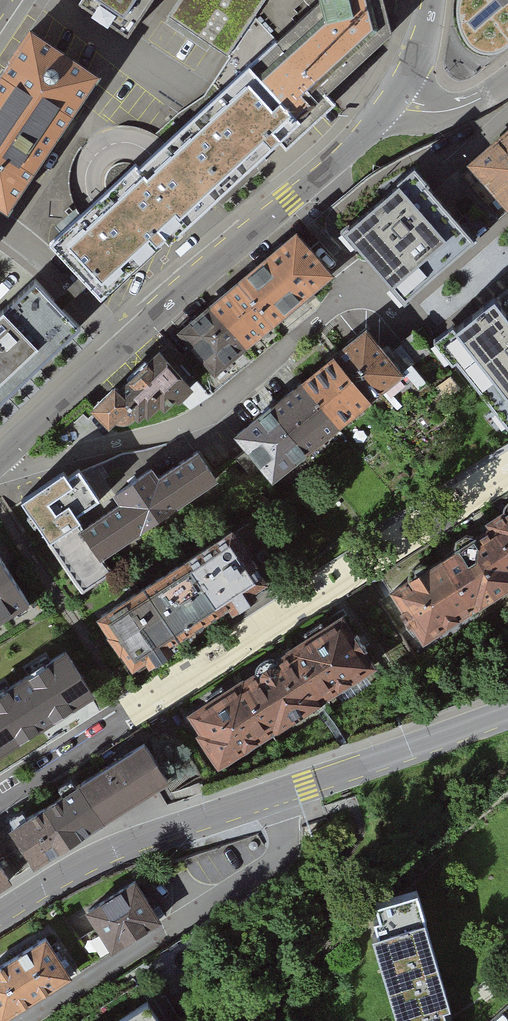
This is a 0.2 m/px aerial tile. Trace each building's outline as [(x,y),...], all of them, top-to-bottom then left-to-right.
[(122,37),(147,0),(66,0),(122,37)] [(168,13),(227,53),(263,0),(177,0),(168,13)] [(329,73),(385,22),(379,0),(300,0),(280,20),(329,73)] [(480,52),(489,53),(498,49),(507,42),(507,41),(507,0),(455,0),(454,11),(456,23),(462,35),(469,45),(480,52)] [(329,73),(280,20),(143,145),(140,141),(54,221),(106,275),(169,216),(173,221),(283,119),(290,126),(339,82),(329,73)] [(0,70),(0,122),(43,151),(85,89),(18,44),(0,70)] [(507,196),(507,120),(470,153),(507,196)] [(0,214),(43,151),(0,122),(0,213),(0,214)] [(341,217),(405,297),(481,237),(417,157),(341,217)] [(302,298),(330,275),(292,230),(264,254),(302,298)] [(273,322),(302,298),(264,254),(235,278),(273,322)] [(43,361),(81,326),(35,278),(0,311),(0,401),(43,361)] [(245,346),(273,322),(235,278),(207,302),(245,346)] [(507,426),(507,305),(496,289),(439,330),(507,426)] [(216,370),(245,346),(207,302),(179,325),(216,370)] [(369,398),(401,371),(361,324),(330,351),(369,398)] [(155,344),(93,404),(107,418),(111,413),(117,417),(125,417),(131,412),(135,416),(141,410),(144,413),(158,399),(163,405),(174,395),(177,399),(194,383),(155,344)] [(338,424),(369,398),(330,351),(298,378),(338,424)] [(306,451),(338,424),(298,378),(267,404),(306,451)] [(275,477),(306,451),(267,404),(235,431),(275,477)] [(80,522),(102,555),(218,479),(197,446),(157,472),(151,463),(112,488),(118,497),(80,522)] [(77,465),(26,500),(50,535),(101,499),(77,465)] [(428,646),(507,591),(507,511),(391,593),(428,646)] [(135,675),(264,593),(227,536),(98,618),(135,675)] [(30,597),(0,552),(0,617),(30,597)] [(326,693),(377,660),(342,606),(291,639),(326,693)] [(274,726),(326,693),(291,639),(239,672),(274,726)] [(0,683),(0,747),(94,688),(65,642),(0,683)] [(222,760),(274,726),(239,672),(187,705),(199,724),(195,727),(218,762),(222,760)] [(127,744),(79,774),(106,817),(158,784),(171,776),(144,733),(127,744)] [(79,774),(43,796),(71,839),(106,817),(79,774)] [(43,796),(8,818),(36,861),(71,839),(43,796)] [(11,876),(0,858),(0,883),(11,876)] [(111,948),(162,915),(153,901),(134,872),(84,905),(111,948)] [(444,1011),(450,1009),(417,883),(375,894),(379,909),(373,911),(377,925),(372,926),(397,1020),(447,1020),(444,1011)] [(0,1018),(73,972),(64,959),(45,929),(0,957),(0,1018)] [(143,1013),(129,1020),(148,1020),(143,1013)]
